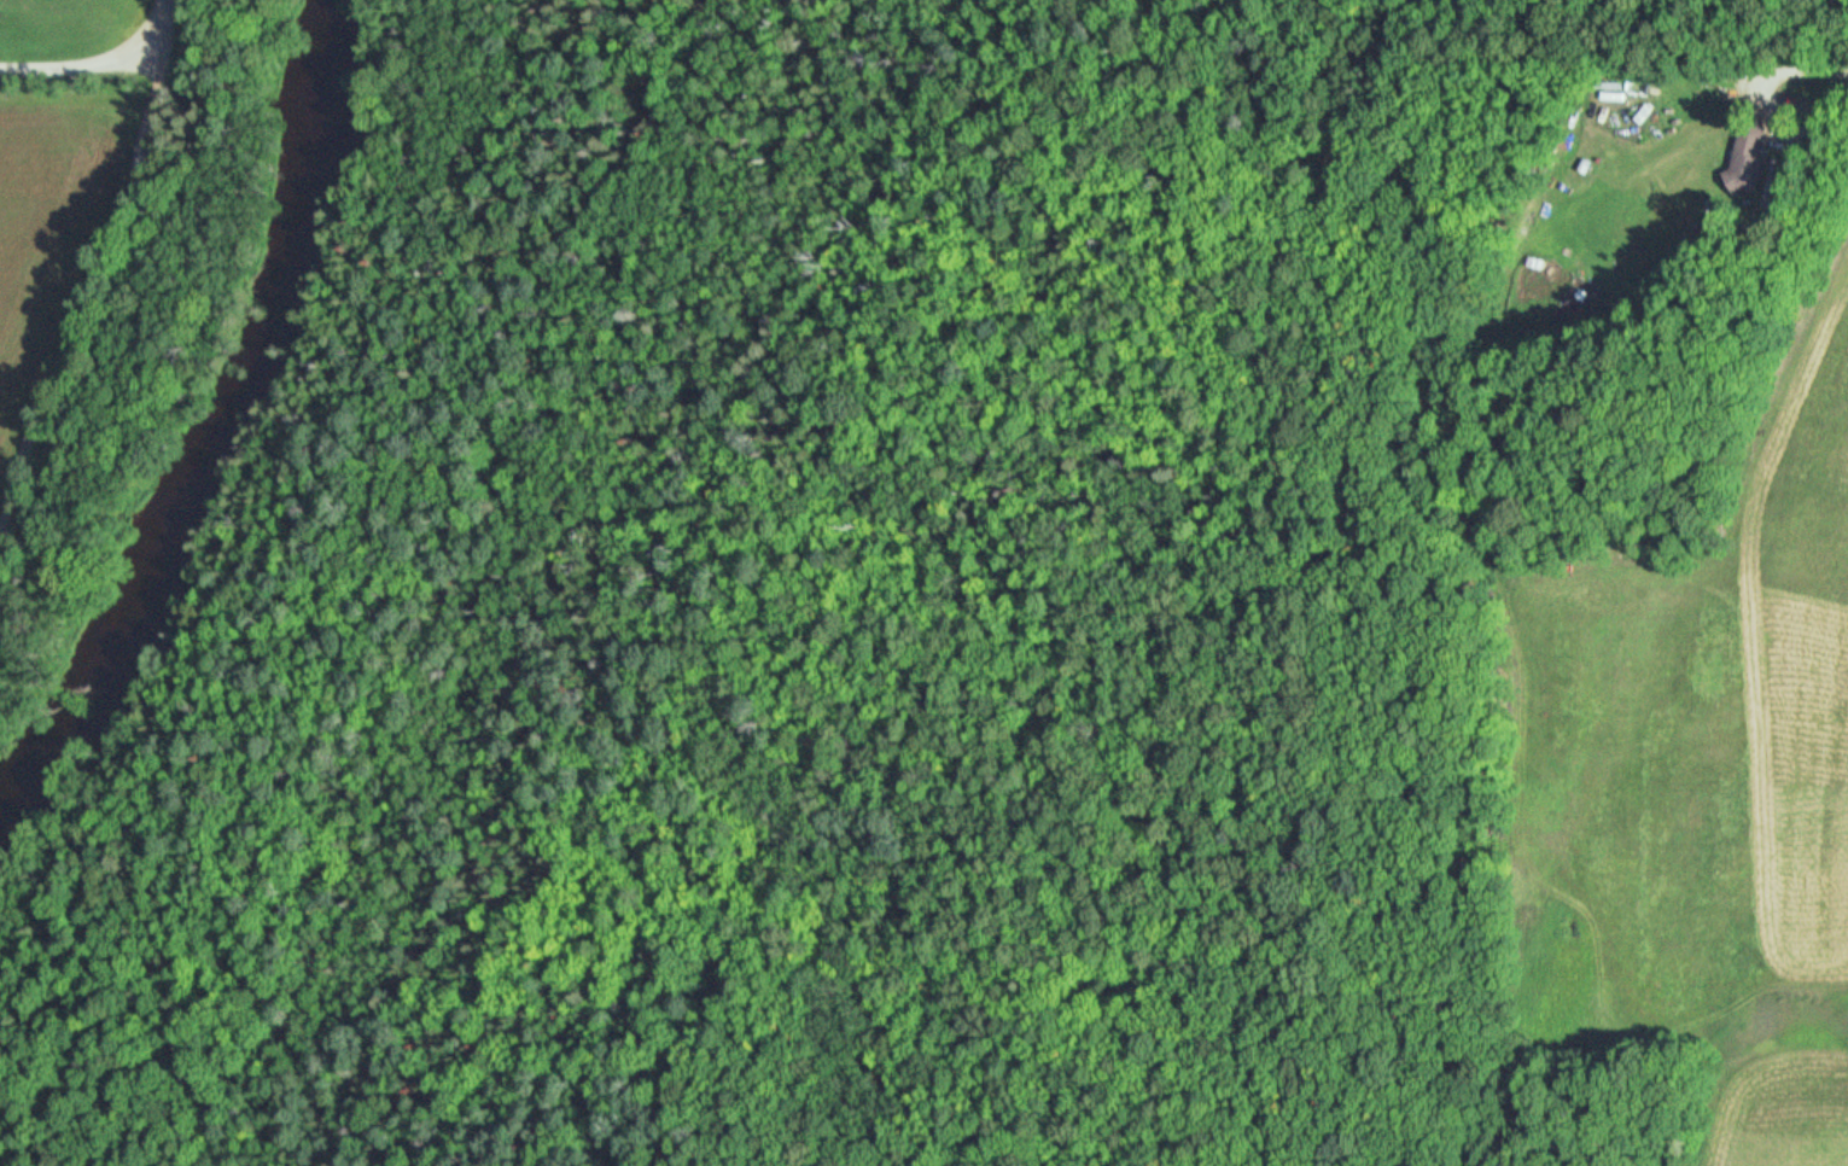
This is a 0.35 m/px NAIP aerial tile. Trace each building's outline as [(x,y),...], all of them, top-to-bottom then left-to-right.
[(1729,193),(1760,198),(1772,132),(1740,127),(1729,193)]
